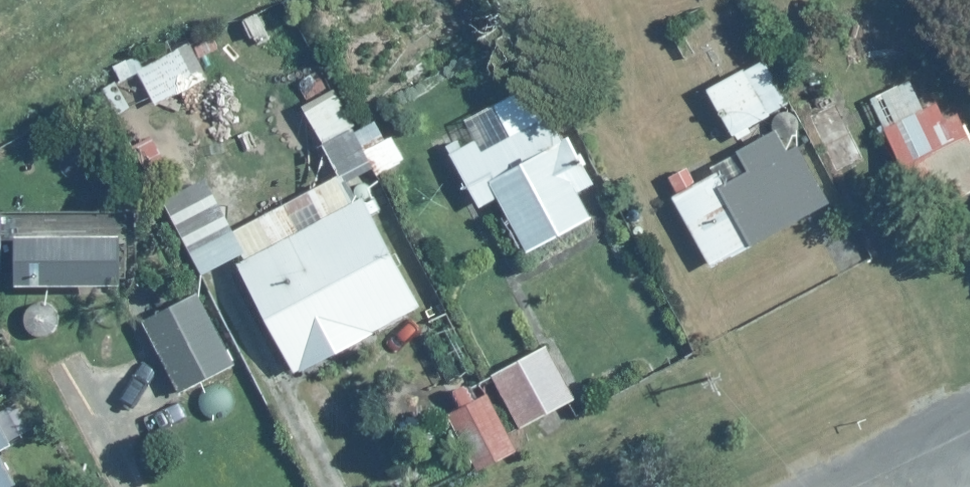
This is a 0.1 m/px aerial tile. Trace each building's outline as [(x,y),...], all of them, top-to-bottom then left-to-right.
[(135,65),(152,102),(209,77),(192,39),(135,65)] [(767,55),(702,85),(726,138),(791,107),(767,55)] [(969,188),(969,133),(948,91),(927,102),(911,72),(866,95),(912,185),(934,174),(940,185),(952,179),(960,194),(969,188)] [(375,117),(356,127),(335,84),(296,103),(330,171),(365,154),(373,170),(409,152),(397,129),(384,135),(375,117)] [(835,87),(796,108),(831,173),(870,151),(835,87)] [(486,140),(477,124),(444,142),(476,201),(492,192),(525,252),(590,215),(576,189),(597,177),(569,128),(558,135),(543,108),(486,140)] [(708,160),(712,167),(669,189),(709,265),(825,205),(792,143),(780,150),(769,128),(708,160)] [(231,228),(244,252),(236,257),(295,369),(423,300),(363,189),(354,194),(341,169),(231,228)] [(94,205),(0,205),(0,269),(12,269),(12,281),(120,281),(120,274),(130,274),(130,246),(129,205),(94,205)] [(197,292),(143,320),(179,387),(233,358),(197,292)] [(545,343),(489,372),(517,425),(573,395),(545,343)] [(517,445),(489,389),(445,410),(473,467),(517,445)] [(20,481),(0,440),(0,486),(8,486),(20,481)]
